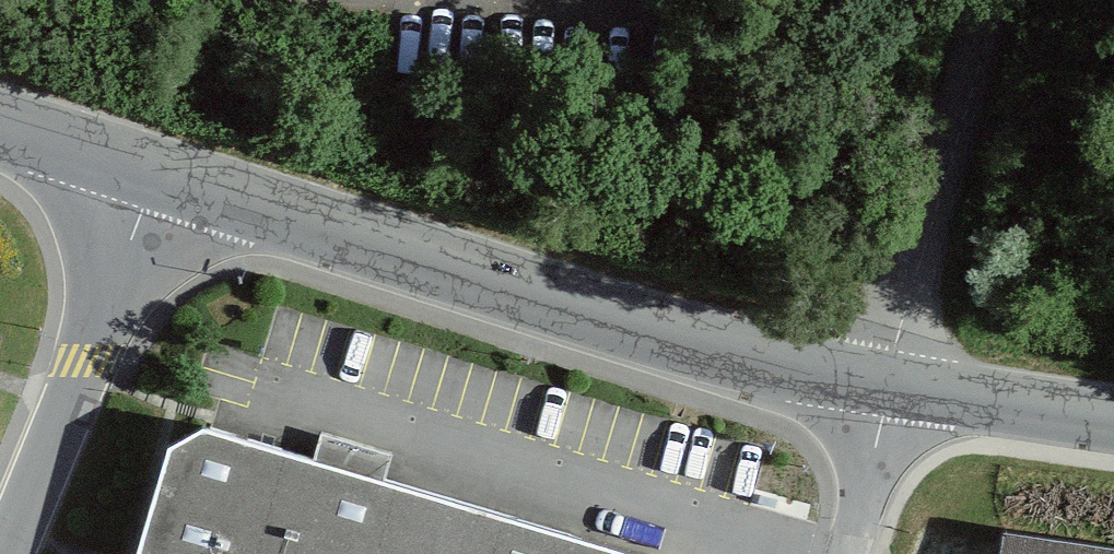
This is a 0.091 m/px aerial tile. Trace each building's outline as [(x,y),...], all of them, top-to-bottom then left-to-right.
[(197,421),(163,439),(129,553),(651,553),(197,421)] [(999,553),(1113,553),(1113,546),(1002,531),(999,553)]
